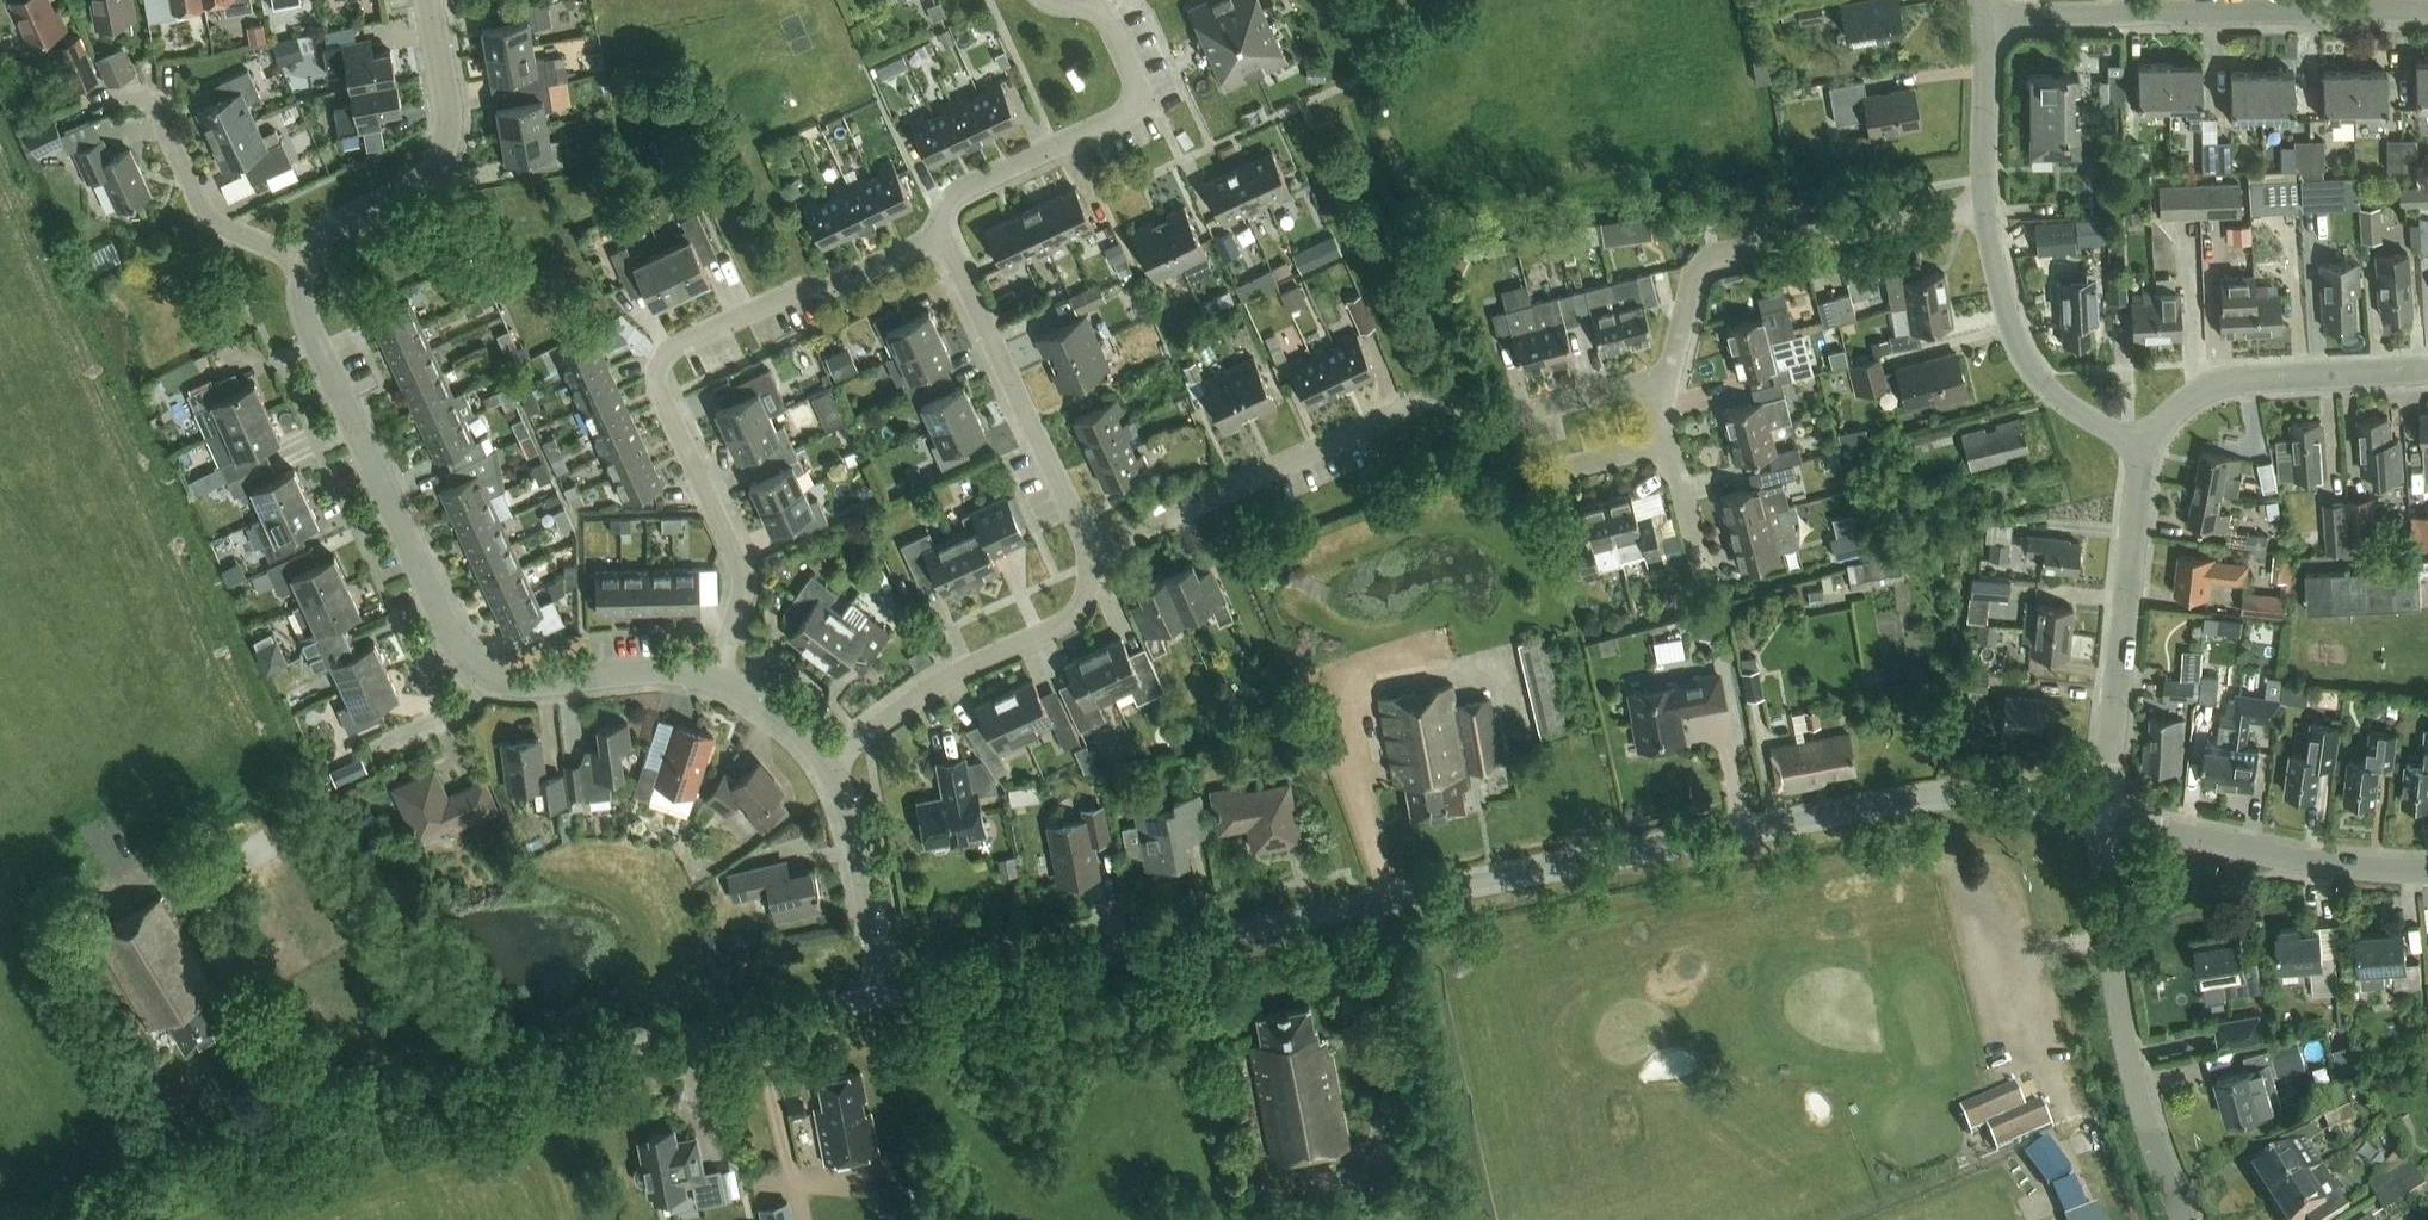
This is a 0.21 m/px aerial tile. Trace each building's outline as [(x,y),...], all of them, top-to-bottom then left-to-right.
[(66,29),(57,10),(53,11),(48,0),(15,0),(12,1),(32,44),(66,29)] [(134,19),(131,0),(93,0),(98,26),(134,19)] [(149,21),(176,16),(175,10),(205,4),(204,2),(203,0),(145,0),(149,21)] [(226,14),(253,9),(252,0),(223,0),(226,14)] [(538,26),(552,23),(548,0),(546,0),(504,8),(506,22),(483,26),(487,52),(533,44),(530,29),(539,27),(538,26)] [(928,5),(934,19),(946,14),(940,0),(928,5)] [(1287,60),(1260,0),(1206,0),(1190,8),(1226,88),(1287,60)] [(1780,4),(1783,16),(1799,14),(1800,22),(1823,18),(1820,0),(1804,0),(1780,4)] [(1902,21),(1899,0),(1865,0),(1840,5),(1845,31),(1850,30),(1853,48),(1877,44),(1876,38),(1887,36),(1888,42),(1900,39),(1897,22),(1902,21)] [(247,26),(250,43),(267,41),(264,23),(247,26)] [(327,46),(355,41),(352,26),(324,31),(327,46)] [(939,33),(946,46),(954,42),(947,30),(939,33)] [(99,77),(79,34),(55,45),(75,89),(99,77)] [(297,36),(273,43),(280,64),(303,57),(297,36)] [(391,50),(373,53),(370,39),(323,48),(329,75),(348,71),(351,88),(396,79),(391,50)] [(928,41),(918,46),(922,55),(932,50),(928,41)] [(516,74),(519,88),(549,83),(544,58),(536,60),(533,44),(487,52),(492,79),(516,74)] [(136,73),(124,46),(97,59),(109,85),(136,73)] [(1004,51),(995,55),(1001,68),(1010,64),(1004,51)] [(902,55),(890,61),(895,72),(908,67),(902,55)] [(1757,83),(1770,81),(1766,56),(1752,59),(1753,61),(1757,83)] [(2415,61),(2416,109),(2427,109),(2427,61),(2415,61)] [(2155,103),(2170,103),(2169,63),(2138,64),(2138,112),(2155,112),(2155,103)] [(2185,111),(2190,111),(2190,128),(2202,128),(2201,63),(2169,63),(2170,103),(2185,103),(2185,111)] [(1310,66),(1310,80),(1325,80),(1325,66),(1310,66)] [(254,119),(247,103),(261,96),(248,69),(219,83),(226,98),(197,111),(210,140),(254,119)] [(2340,111),(2355,111),(2354,71),(2323,71),(2323,119),(2340,119),(2340,111)] [(2354,71),(2355,111),(2370,111),(2370,119),(2386,119),(2386,71),(2354,71)] [(2262,111),(2262,72),(2230,72),(2230,120),(2247,120),(2247,112),(2262,111)] [(2294,72),(2262,72),(2262,111),(2277,111),(2277,120),(2294,120),(2294,72)] [(2029,74),(2030,105),(2078,105),(2078,73),(2029,74)] [(2123,103),(2123,74),(2108,74),(2108,103),(2123,103)] [(989,90),(979,95),(997,131),(1019,121),(999,78),(986,84),(989,90)] [(402,108),(396,79),(351,88),(354,104),(335,107),(340,135),(372,128),(381,127),(379,113),(402,108)] [(567,80),(549,83),(553,105),(571,102),(567,80)] [(1870,134),(1921,125),(1914,88),(1866,97),(1863,80),(1829,86),(1835,123),(1867,118),(1870,134)] [(497,106),(502,133),(547,125),(544,109),(553,108),(549,83),(519,88),(521,102),(497,106)] [(954,99),(974,142),(997,131),(979,95),(969,99),(967,94),(954,99)] [(935,116),(952,152),(974,142),(954,99),(942,105),(945,111),(935,116)] [(2078,105),(2030,105),(2030,137),(2062,136),(2062,150),(2079,150),(2078,105)] [(25,124),(37,154),(66,142),(54,112),(25,124)] [(952,152),(935,116),(925,120),(923,114),(910,121),(930,163),(952,152)] [(242,159),(253,183),(268,176),(274,189),(299,177),(293,164),(282,140),(281,140),(276,129),(262,136),(254,119),(210,140),(223,168),(242,159)] [(550,140),(547,125),(502,133),(507,159),(531,155),(533,169),(563,163),(559,139),(550,140)] [(2402,168),(2401,138),(2387,138),(2387,168),(2402,168)] [(2401,138),(2402,168),(2416,168),(2416,138),(2401,138)] [(136,200),(151,194),(130,149),(111,158),(103,139),(75,152),(88,180),(102,174),(118,209),(132,202),(133,203),(137,201),(136,200)] [(2309,169),(2309,139),(2294,140),(2295,169),(2309,169)] [(2309,139),(2309,169),(2324,169),(2323,139),(2309,139)] [(2202,170),(2217,170),(2216,140),(2202,140),(2202,170)] [(2231,140),(2216,140),(2217,170),(2232,170),(2231,140)] [(2123,142),(2123,157),(2095,157),(2095,171),(2124,171),(2139,170),(2138,141),(2123,142)] [(1250,162),(1267,199),(1277,194),(1279,200),(1292,194),(1272,152),(1250,162)] [(882,173),(873,178),(890,214),(912,204),(892,161),(879,167),(882,173)] [(1227,173),(1244,210),(1247,215),(1260,209),(1257,204),(1267,199),(1250,162),(1227,173)] [(1235,214),(1244,210),(1227,173),(1205,183),(1225,226),(1238,219),(1235,214)] [(2301,175),(2302,207),(2359,204),(2358,173),(2301,175)] [(848,182),(868,225),(890,214),(873,178),(863,182),(860,177),(848,182)] [(2297,179),(2249,181),(2251,211),(2298,209),(2297,179)] [(2400,208),(2417,207),(2416,187),(2417,187),(2416,180),(2403,181),(2404,187),(2399,188),(2400,208)] [(828,199),(845,235),(868,225),(848,182),(835,188),(838,194),(828,199)] [(2198,184),(2200,218),(2241,216),(2240,182),(2198,184)] [(2200,218),(2198,184),(2150,186),(2151,214),(2160,214),(2160,219),(2200,218)] [(2417,207),(2427,207),(2427,186),(2417,187),(2416,187),(2417,207)] [(1053,199),(1070,236),(1080,231),(1082,237),(1095,231),(1076,188),(1053,199)] [(2104,210),(2122,209),(2121,190),(2103,190),(2104,210)] [(845,235),(828,199),(819,203),(816,197),(803,203),(823,246),(845,235)] [(1053,199),(1031,209),(1051,251),(1063,246),(1060,240),(1070,236),(1053,199)] [(1171,224),(1162,228),(1181,268),(1207,256),(1184,206),(1166,214),(1171,224)] [(2359,207),(2361,241),(2382,240),(2380,206),(2359,207)] [(1031,209),(1009,219),(1026,256),(1036,251),(1038,257),(1051,251),(1031,209)] [(2139,210),(2126,211),(2126,222),(2140,222),(2139,210)] [(662,250),(682,292),(710,279),(697,252),(712,245),(697,212),(682,220),(686,229),(674,234),(678,243),(662,250)] [(1649,213),(1629,216),(1630,220),(1633,239),(1652,236),(1649,217),(1649,213)] [(2300,246),(2299,215),(2278,216),(2279,247),(2300,246)] [(2411,245),(2420,245),(2421,253),(2427,253),(2427,215),(2419,216),(2419,223),(2410,223),(2411,245)] [(2104,218),(2075,220),(2077,245),(2105,243),(2104,218)] [(1016,260),(1026,256),(1009,219),(986,230),(1006,272),(1019,266),(1016,260)] [(2073,221),(2035,224),(2037,252),(2076,249),(2073,221)] [(1181,268),(1162,228),(1154,231),(1150,222),(1132,230),(1155,280),(1181,268)] [(2249,224),(2226,225),(2227,241),(2250,239),(2249,224)] [(1580,231),(1556,236),(1562,256),(1560,245),(1582,242),(1580,231)] [(1217,241),(1228,266),(1243,260),(1231,235),(1217,241)] [(1562,256),(1556,236),(1543,238),(1547,259),(1562,256)] [(112,240),(87,253),(95,269),(121,257),(112,240)] [(1119,243),(1107,248),(1113,262),(1125,256),(1119,243)] [(1312,244),(1292,254),(1301,274),(1322,264),(1312,244)] [(654,305),(682,292),(662,250),(646,258),(642,249),(630,254),(626,245),(611,253),(626,285),(641,278),(654,305)] [(2411,314),(2409,278),(2408,252),(2376,254),(2379,305),(2382,305),(2382,316),(2411,314)] [(1451,253),(1443,269),(1457,276),(1465,260),(1451,253)] [(1287,261),(1272,268),(1279,282),(1294,275),(1287,261)] [(1944,272),(1922,276),(1919,261),(1884,267),(1891,308),(1907,305),(1948,298),(1944,272)] [(2319,264),(2319,267),(2322,317),(2325,317),(2326,329),(2354,328),(2352,291),(2359,291),(2357,262),(2319,264)] [(1650,272),(1611,282),(1627,345),(1653,338),(1644,305),(1658,302),(1650,272)] [(1727,275),(1725,276),(1726,285),(1740,282),(1738,273),(1727,275)] [(2124,275),(2109,276),(2111,303),(2126,302),(2124,275)] [(2254,287),(2253,287),(2252,276),(2218,277),(2219,296),(2218,296),(2220,335),(2257,333),(2254,287)] [(1253,277),(1235,286),(1243,301),(1260,292),(1253,277)] [(487,281),(475,286),(480,296),(480,297),(492,292),(487,281)] [(1611,282),(1571,293),(1579,322),(1592,319),(1601,352),(1627,345),(1611,282)] [(1070,297),(1077,312),(1105,299),(1098,284),(1070,297)] [(1296,286),(1280,293),(1288,310),(1304,302),(1296,286)] [(2267,287),(2254,287),(2257,333),(2281,332),(2279,293),(2267,294),(2267,287)] [(1758,295),(1762,310),(1786,304),(1782,288),(1758,295)] [(2063,343),(2091,342),(2089,306),(2076,307),(2075,290),(2057,290),(2059,331),(2062,331),(2063,343)] [(1230,291),(1201,304),(1206,316),(1235,303),(1230,291)] [(2154,293),(2156,338),(2181,337),(2179,291),(2154,293)] [(492,292),(480,297),(484,305),(496,300),(492,292)] [(1850,292),(1833,297),(1840,322),(1856,318),(1853,303),(1850,292)] [(1346,300),(1360,331),(1375,324),(1362,293),(1346,300)] [(1571,293),(1557,296),(1532,303),(1548,365),(1574,359),(1565,326),(1579,322),(1571,293)] [(2131,339),(2156,338),(2154,293),(2142,293),(2142,301),(2130,302),(2131,339)] [(1833,297),(1817,301),(1824,326),(1840,322),(1833,297)] [(1953,324),(1948,298),(1907,305),(1912,331),(1889,335),(1891,350),(1921,344),(1919,330),(1953,324)] [(409,300),(372,318),(383,342),(421,324),(409,300)] [(1548,365),(1532,303),(1492,313),(1499,343),(1513,339),(1522,372),(1548,365)] [(1762,311),(1763,316),(1724,326),(1731,351),(1771,341),(1795,335),(1795,334),(1787,305),(1762,311)] [(898,353),(940,334),(929,310),(907,320),(901,307),(873,320),(884,343),(892,339),(898,353)] [(1054,351),(1057,359),(1098,340),(1086,314),(1036,337),(1044,355),(1054,351)] [(1235,327),(1241,341),(1252,336),(1247,323),(1235,327)] [(421,324),(383,342),(394,365),(431,348),(421,324)] [(502,343),(513,338),(508,329),(497,334),(502,343)] [(1345,342),(1335,347),(1353,383),(1375,373),(1355,330),(1342,337),(1345,342)] [(1781,381),(1804,375),(1813,373),(1802,332),(1795,334),(1795,335),(1771,341),(1731,351),(1738,377),(1771,369),(1775,382),(1781,381)] [(898,353),(887,358),(898,382),(901,380),(908,394),(935,381),(929,368),(951,358),(940,334),(898,353)] [(513,338),(502,343),(513,364),(530,356),(523,343),(517,346),(513,338)] [(1888,339),(1871,342),(1873,354),(1890,351),(1888,339)] [(1098,340),(1057,359),(1061,367),(1052,372),(1060,389),(1110,366),(1098,340)] [(571,383),(608,366),(597,342),(560,359),(571,383)] [(846,344),(825,353),(835,377),(856,368),(846,344)] [(1313,358),(1330,394),(1353,383),(1335,347),(1325,351),(1323,346),(1310,352),(1313,358)] [(431,348),(394,365),(404,388),(442,371),(431,348)] [(1938,404),(1968,396),(1956,352),(1883,372),(1879,357),(1848,365),(1856,394),(1900,382),(1907,407),(1937,399),(1938,404)] [(1330,394),(1313,358),(1304,362),(1301,356),(1288,362),(1308,405),(1330,394)] [(1228,369),(1247,409),(1255,405),(1259,414),(1277,406),(1253,357),(1228,369)] [(1184,367),(1190,382),(1202,376),(1195,362),(1184,367)] [(608,366),(571,383),(581,407),(619,390),(608,366)] [(1238,413),(1247,409),(1228,369),(1202,381),(1225,431),(1243,422),(1238,413)] [(442,371),(404,388),(415,412),(453,394),(442,371)] [(716,409),(727,433),(769,414),(762,399),(770,396),(760,373),(732,386),(738,399),(716,409)] [(200,421),(201,421),(209,437),(267,410),(254,382),(227,394),(220,379),(187,394),(200,421)] [(941,394),(935,381),(908,394),(918,417),(926,413),(933,428),(974,408),(963,384),(941,394)] [(1722,411),(1729,437),(1769,426),(1791,421),(1785,395),(1781,381),(1775,382),(1751,388),(1755,402),(1722,411)] [(502,400),(513,395),(508,386),(497,391),(502,400)] [(453,394),(415,412),(426,435),(464,418),(474,413),(464,389),(453,394)] [(526,403),(537,399),(532,389),(522,394),(526,403)] [(619,390),(581,407),(592,430),(630,413),(619,390)] [(513,395),(502,400),(505,408),(516,403),(513,395)] [(537,399),(526,403),(530,411),(540,407),(537,399)] [(1074,419),(1084,441),(1121,424),(1117,415),(1122,412),(1116,399),(1074,419)] [(826,413),(833,427),(847,420),(841,406),(826,413)] [(974,408),(933,428),(939,442),(932,445),(942,468),(970,455),(964,442),(986,432),(974,408)] [(209,437),(227,481),(260,465),(253,450),(280,438),(267,410),(209,437)] [(630,413),(592,430),(604,458),(642,440),(630,413)] [(769,414),(727,433),(739,457),(761,447),(766,460),(794,447),(784,424),(776,428),(769,414)] [(2401,474),(2399,441),(2392,441),(2391,425),(2388,425),(2388,417),(2359,418),(2361,464),(2375,463),(2376,475),(2401,474)] [(464,418),(426,435),(437,459),(449,454),(455,467),(487,452),(481,439),(475,442),(464,418)] [(2004,455),(2029,448),(2020,418),(1995,425),(1996,428),(1985,431),(1984,428),(1961,435),(1971,468),(2005,459),(2004,455)] [(1127,421),(1121,424),(1084,441),(1095,464),(1132,447),(1127,437),(1133,435),(1127,421)] [(2295,479),(2327,477),(2323,430),(2320,430),(2320,421),(2291,423),(2292,440),(2277,441),(2279,475),(2295,474),(2295,479)] [(1919,430),(1924,447),(1952,439),(1948,422),(1919,430)] [(1776,451),(1769,426),(1729,437),(1736,462),(1768,454),(1772,467),(1779,466),(1793,462),(1802,460),(1798,446),(1776,451)] [(1852,431),(1838,433),(1841,447),(1854,444),(1852,431)] [(547,450),(559,445),(554,435),(543,440),(547,450)] [(642,440),(604,458),(614,479),(652,462),(642,440)] [(559,445),(547,450),(551,459),(563,453),(559,445)] [(456,482),(440,489),(451,513),(489,496),(489,495),(505,488),(497,447),(487,452),(455,467),(450,469),(456,482)] [(804,470),(794,447),(766,460),(772,473),(750,483),(762,507),(803,488),(797,473),(804,470)] [(1132,447),(1095,464),(1105,487),(1148,467),(1142,454),(1136,457),(1132,447)] [(2239,474),(2242,457),(2202,449),(2195,485),(2226,491),(2230,472),(2239,474)] [(532,465),(536,474),(548,469),(544,460),(532,465)] [(2273,460),(2258,463),(2265,491),(2279,488),(2273,460)] [(662,484),(652,462),(614,479),(624,501),(662,484)] [(1720,496),(1727,522),(1789,506),(1789,504),(1782,480),(1797,476),(1793,462),(1779,466),(1772,467),(1749,473),(1753,487),(1720,496)] [(267,481),(260,465),(227,481),(235,496),(240,494),(244,502),(257,496),(266,516),(307,496),(294,468),(267,481)] [(551,477),(548,469),(536,474),(540,482),(551,477)] [(576,482),(565,487),(573,505),(584,500),(576,482)] [(2229,530),(2232,512),(2223,510),(2226,491),(2195,485),(2188,522),(2229,530)] [(803,488),(762,507),(773,531),(795,521),(801,534),(828,521),(818,499),(810,502),(803,488)] [(1605,500),(1621,563),(1646,556),(1646,557),(1662,553),(1651,510),(1636,514),(1631,494),(1605,500)] [(318,521),(307,496),(266,516),(272,529),(259,535),(270,559),(296,547),(290,534),(318,521)] [(489,496),(451,513),(462,537),(500,519),(489,496)] [(973,511),(973,512),(963,517),(968,530),(952,538),(972,582),(1000,569),(993,554),(1025,539),(1005,496),(973,511)] [(1579,507),(1585,529),(1570,532),(1581,574),(1596,570),(1596,569),(1621,563),(1605,500),(1579,507)] [(2279,500),(2260,503),(2262,516),(2281,513),(2279,500)] [(2324,502),(2327,551),(2350,550),(2347,501),(2324,502)] [(2374,502),(2351,503),(2354,551),(2378,549),(2374,502)] [(1727,522),(1733,548),(1737,562),(1800,545),(1793,519),(1799,518),(1795,503),(1789,504),(1789,506),(1727,522)] [(557,522),(569,516),(564,507),(553,512),(557,522)] [(2413,545),(2427,544),(2427,514),(2411,515),(2413,545)] [(569,516),(557,522),(561,529),(573,524),(569,516)] [(672,529),(672,516),(662,516),(663,529),(672,529)] [(672,516),(672,529),(682,529),(682,516),(672,516)] [(611,530),(621,530),(621,517),(611,517),(611,530)] [(630,517),(621,517),(621,530),(630,530),(630,517)] [(500,519),(462,537),(473,560),(511,543),(500,519)] [(1990,540),(1989,557),(2009,559),(2010,541),(2008,540),(2009,527),(1987,525),(1986,539),(1990,540)] [(945,594),(972,582),(952,538),(936,545),(929,531),(901,545),(914,574),(932,566),(945,594)] [(1856,531),(1830,538),(1835,557),(1861,550),(1856,531)] [(1677,534),(1661,539),(1669,567),(1685,563),(1677,534)] [(2077,571),(2080,542),(2069,541),(2069,539),(2027,534),(2025,552),(2043,554),(2041,567),(2077,571)] [(2253,534),(2252,547),(2263,548),(2265,535),(2253,534)] [(511,543),(473,560),(484,583),(522,566),(511,543)] [(306,603),(347,583),(334,555),(307,567),(300,552),(267,567),(280,594),(298,586),(305,602),(306,603)] [(2245,582),(2247,562),(2215,559),(2215,556),(2179,552),(2175,593),(2206,596),(2208,578),(2245,582)] [(784,555),(772,560),(776,571),(783,569),(787,563),(784,555)] [(1847,565),(1851,589),(1904,578),(1900,555),(1847,565)] [(2353,609),(2423,605),(2421,575),(2427,575),(2427,559),(2419,560),(2419,567),(2351,570),(2351,565),(2346,566),(2347,570),(2307,572),(2309,611),(2349,609),(2349,615),(2354,615),(2353,609)] [(1165,575),(1185,617),(1211,605),(1220,623),(1233,617),(1219,586),(1206,592),(1193,563),(1165,575)] [(565,575),(577,574),(577,564),(564,564),(565,575)] [(522,566),(484,583),(495,607),(532,589),(522,566)] [(673,569),(675,611),(701,610),(700,568),(673,569)] [(1292,568),(1278,572),(1282,586),(1291,584),(1295,576),(1292,568)] [(673,569),(648,570),(649,611),(675,611),(673,569)] [(597,613),(623,612),(622,570),(596,571),(596,574),(596,596),(597,613)] [(648,570),(622,570),(623,612),(649,611),(648,570)] [(577,583),(577,574),(565,575),(565,583),(577,583)] [(596,574),(586,575),(587,596),(596,596),(596,574)] [(814,654),(843,615),(828,604),(837,592),(812,574),(793,600),(808,611),(789,636),(814,654)] [(1158,629),(1185,617),(1165,575),(1138,588),(1152,617),(1139,623),(1153,654),(1166,647),(1158,629)] [(881,591),(899,620),(908,615),(891,586),(894,585),(890,577),(880,583),(884,589),(881,591)] [(1972,577),(1970,595),(2008,599),(2010,580),(1972,577)] [(2282,594),(2245,591),(2244,613),(2290,617),(2293,580),(2283,580),(2282,594)] [(300,638),(307,654),(351,633),(345,618),(360,611),(347,583),(306,603),(305,602),(295,606),(308,634),(300,638)] [(532,589),(495,607),(506,631),(520,624),(526,638),(525,639),(525,640),(565,622),(564,621),(553,598),(539,604),(532,589)] [(851,603),(843,615),(814,654),(838,672),(856,647),(872,659),(891,632),(866,614),(851,603)] [(2026,615),(2025,628),(2071,632),(2073,607),(2035,604),(2034,616),(2026,615)] [(1998,624),(1979,622),(1977,638),(1996,640),(1998,624)] [(2071,632),(2025,628),(2023,640),(2031,641),(2030,653),(2068,657),(2071,632)] [(345,689),(387,669),(374,641),(358,648),(351,633),(307,654),(315,669),(333,661),(345,689)] [(1518,642),(1542,741),(1568,734),(1544,635),(1518,642)] [(1656,656),(1685,653),(1683,635),(1654,639),(1656,656)] [(264,669),(285,662),(276,638),(256,646),(264,669)] [(1122,638),(1094,651),(1113,692),(1129,685),(1137,703),(1165,690),(1150,658),(1134,665),(1122,638)] [(1113,692),(1094,651),(1065,664),(1078,691),(1064,698),(1080,730),(1106,718),(1097,700),(1113,692)] [(1762,695),(1756,655),(1741,658),(1744,671),(1742,671),(1746,698),(1762,695)] [(338,708),(349,733),(375,721),(369,708),(398,694),(387,669),(345,689),(352,702),(338,708)] [(1634,721),(1639,749),(1644,748),(1644,750),(1648,753),(1657,751),(1660,747),(1659,744),(1685,739),(1680,712),(1725,703),(1719,674),(1653,687),(1653,689),(1630,693),(1636,721),(1634,721)] [(2217,701),(2219,675),(2202,674),(2200,700),(2217,701)] [(2195,679),(2166,677),(2164,698),(2193,700),(2195,679)] [(1033,679),(1005,692),(1024,734),(1052,721),(1064,748),(1080,741),(1060,700),(1045,706),(1033,679)] [(2286,683),(2285,701),(2299,702),(2301,685),(2286,683)] [(1469,771),(1501,765),(1489,697),(1456,703),(1453,684),(1379,697),(1395,784),(1406,782),(1413,817),(1464,808),(1461,786),(1471,784),(1469,771)] [(1024,734),(1005,692),(977,705),(990,733),(973,740),(994,770),(1005,765),(997,747),(1024,734)] [(2260,747),(2248,745),(2251,720),(2278,723),(2282,698),(2236,692),(2233,714),(2234,714),(2225,783),(2255,787),(2260,747)] [(2041,728),(2045,698),(2006,694),(2002,732),(2017,734),(2017,726),(2041,728)] [(1819,708),(1792,713),(1795,730),(1803,729),(1817,726),(1822,726),(1819,708)] [(1975,712),(1959,710),(1957,726),(1973,728),(1975,712)] [(2202,780),(2225,783),(2234,714),(2233,714),(2222,712),(2218,741),(2207,740),(2202,780)] [(2181,771),(2186,722),(2154,719),(2151,745),(2146,744),(2144,767),(2181,771)] [(610,796),(610,776),(624,774),(620,748),(631,747),(628,722),(598,726),(601,748),(590,750),(592,762),(566,765),(570,796),(584,794),(585,799),(610,796)] [(2312,722),(2307,755),(2292,753),(2287,792),(2317,796),(2321,763),(2335,765),(2340,726),(2312,722)] [(694,795),(713,736),(674,723),(660,766),(644,761),(634,793),(650,798),(655,782),(694,795)] [(2371,730),(2369,748),(2367,763),(2350,760),(2349,770),(2345,798),(2375,801),(2379,770),(2394,772),(2398,732),(2371,730)] [(1849,732),(1805,740),(1797,741),(1772,746),(1780,793),(1814,787),(1812,777),(1855,769),(1849,732)] [(2427,743),(2425,766),(2407,764),(2403,802),(2427,805),(2427,737),(2427,743)] [(535,808),(565,804),(562,774),(545,777),(539,738),(503,743),(510,790),(532,787),(535,808)] [(975,793),(996,788),(994,778),(980,760),(964,763),(963,759),(940,764),(946,798),(920,803),(928,843),(983,832),(975,793)] [(2339,759),(2337,768),(2349,770),(2350,760),(2339,759)] [(741,796),(752,808),(746,813),(760,830),(786,807),(775,795),(782,790),(759,762),(736,782),(724,773),(706,800),(722,811),(741,796)] [(349,763),(331,771),(337,784),(355,776),(349,763)] [(460,826),(497,809),(483,780),(447,797),(434,769),(394,787),(418,839),(457,821),(460,826)] [(1101,784),(1098,770),(1088,772),(1091,786),(1101,784)] [(1254,849),(1300,840),(1288,783),(1244,791),(1243,786),(1212,791),(1220,830),(1249,824),(1254,849)] [(1010,799),(1038,797),(1037,784),(1009,785),(1010,799)] [(1137,816),(1139,825),(1130,827),(1125,834),(1129,851),(1135,855),(1145,853),(1147,866),(1187,859),(1182,833),(1205,828),(1199,795),(1174,800),(1176,808),(1137,816)] [(568,805),(557,806),(562,839),(572,837),(568,805)] [(1091,841),(1107,838),(1101,806),(1084,809),(1086,820),(1050,827),(1060,881),(1097,874),(1091,841)] [(372,811),(358,822),(367,833),(381,822),(372,811)] [(1017,855),(999,858),(1002,877),(1020,873),(1017,855)] [(807,870),(782,876),(779,862),(728,874),(734,899),(769,891),(776,917),(795,912),(796,915),(820,909),(817,897),(819,896),(818,890),(819,890),(813,867),(807,869),(807,870)] [(167,1016),(181,1040),(187,1049),(232,1022),(216,994),(221,991),(164,894),(94,935),(148,1028),(167,1016)] [(2281,929),(2281,934),(2279,934),(2282,966),(2311,964),(2314,994),(2339,992),(2336,952),(2323,953),(2321,931),(2301,932),(2301,927),(2281,929)] [(2405,931),(2359,934),(2363,985),(2385,983),(2384,967),(2395,966),(2396,987),(2422,985),(2420,961),(2407,962),(2405,931)] [(2203,979),(2223,976),(2226,995),(2263,989),(2258,960),(2245,963),(2241,939),(2198,946),(2203,979)] [(236,965),(221,974),(228,985),(243,976),(236,965)] [(1254,1044),(1276,1160),(1350,1146),(1328,1037),(1320,1039),(1318,1026),(1315,1027),(1311,1005),(1259,1015),(1265,1042),(1254,1044)] [(2261,1013),(2214,1020),(2218,1046),(2265,1039),(2261,1013)] [(2273,1075),(2278,1074),(2306,1066),(2298,1038),(2279,1043),(2279,1046),(2245,1056),(2249,1069),(2218,1078),(2230,1122),(2283,1107),(2273,1075)] [(2353,1041),(2335,1046),(2342,1072),(2360,1067),(2353,1041)] [(825,1163),(880,1152),(872,1111),(864,1113),(862,1099),(867,1098),(861,1070),(818,1079),(824,1106),(815,1108),(825,1163)] [(2027,1110),(2017,1086),(1961,1110),(1972,1134),(1988,1127),(1998,1151),(2054,1127),(2044,1103),(2027,1110)] [(2330,1116),(2350,1108),(2344,1096),(2325,1105),(2330,1116)] [(787,1103),(790,1118),(806,1115),(804,1100),(787,1103)] [(2350,1108),(2330,1116),(2324,1119),(2330,1133),(2357,1121),(2355,1116),(2365,1111),(2362,1104),(2350,1109),(2350,1108)] [(698,1203),(725,1198),(719,1169),(703,1172),(696,1137),(676,1141),(673,1127),(651,1131),(652,1137),(640,1139),(645,1164),(635,1166),(638,1185),(649,1183),(650,1192),(655,1191),(656,1196),(685,1191),(684,1182),(694,1180),(698,1203)] [(2256,1174),(2274,1202),(2309,1180),(2309,1179),(2324,1170),(2324,1169),(2309,1146),(2322,1138),(2316,1128),(2282,1143),(2288,1153),(2256,1174)] [(2028,1157),(2027,1157),(2051,1189),(2052,1188),(2073,1172),(2050,1140),(2028,1157)] [(2370,1188),(2378,1201),(2402,1186),(2419,1174),(2412,1162),(2370,1188)] [(2324,1170),(2309,1179),(2309,1180),(2274,1202),(2286,1219),(2336,1219),(2350,1211),(2324,1170)] [(2427,1187),(2419,1174),(2402,1186),(2378,1201),(2385,1213),(2427,1187)] [(2088,1209),(2076,1180),(2053,1190),(2066,1219),(2088,1209)] [(902,1201),(899,1185),(876,1189),(879,1206),(902,1201)]
